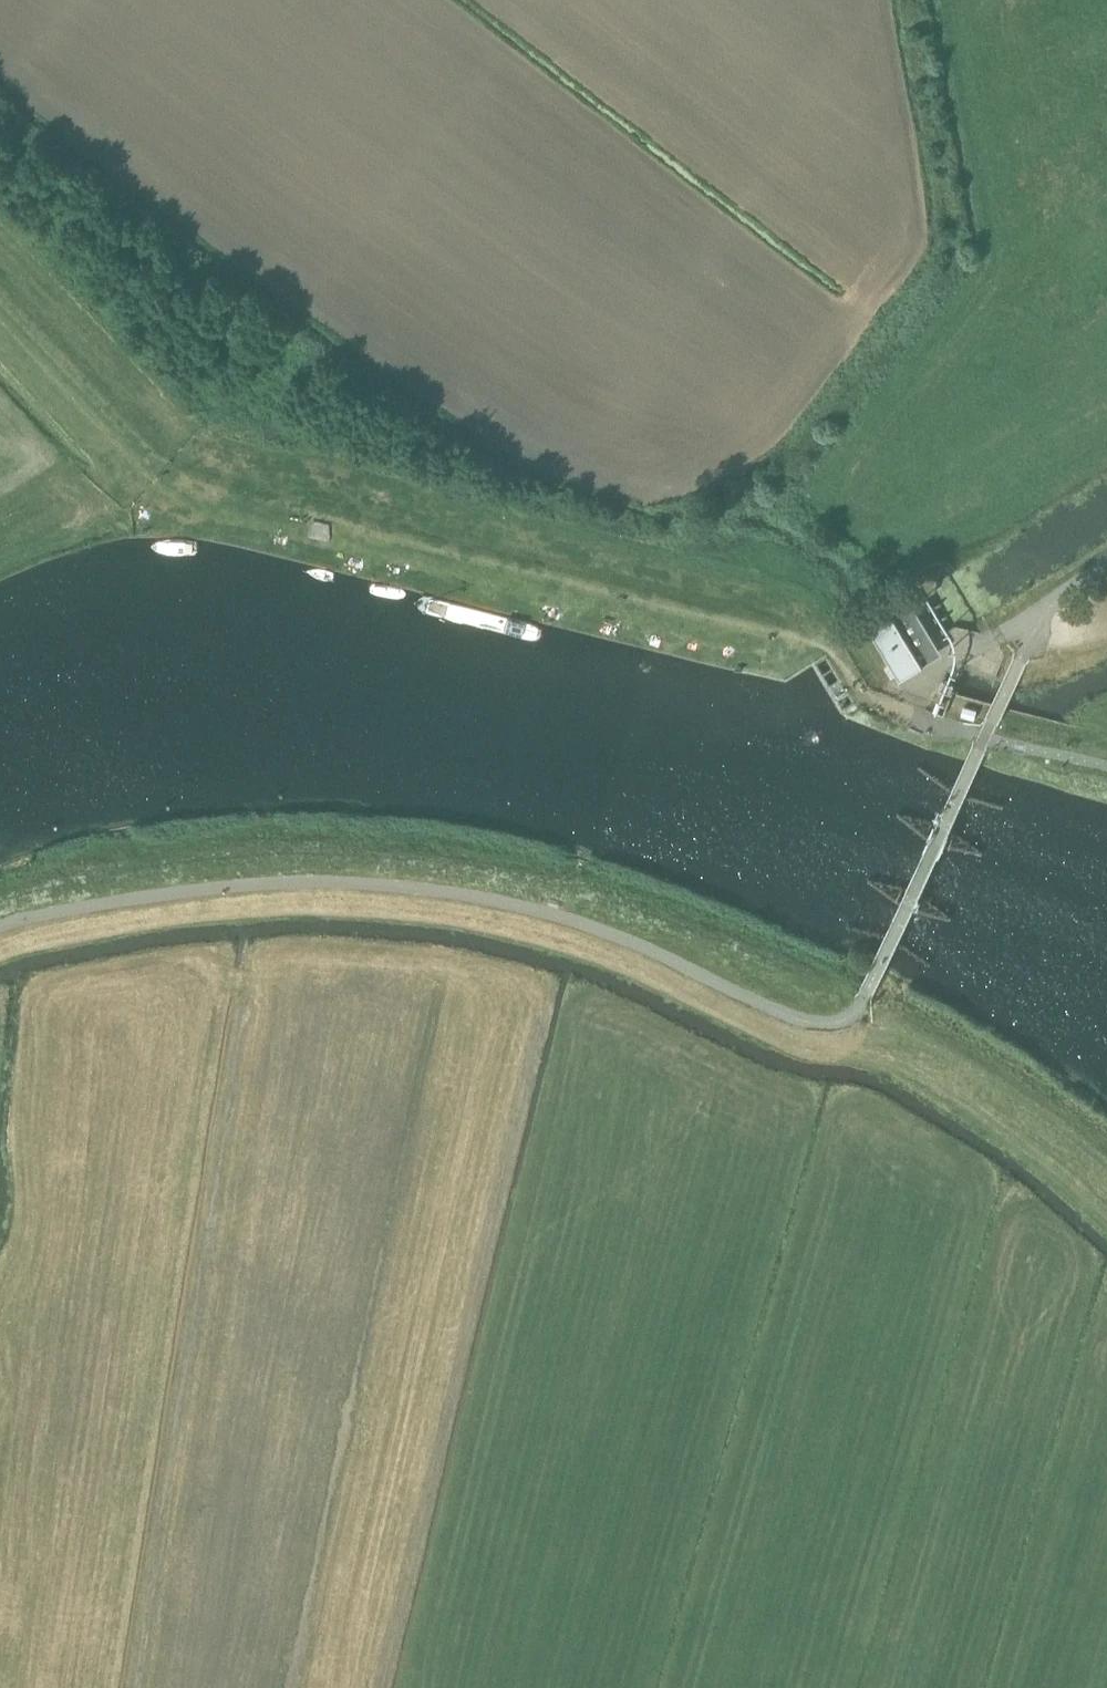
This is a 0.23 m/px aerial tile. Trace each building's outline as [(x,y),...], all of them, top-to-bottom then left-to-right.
[(330,540),(330,523),(311,518),(306,534),(330,540)] [(919,657),(936,646),(915,612),(918,610),(910,598),(890,610),(893,615),(871,628),(900,677),(923,663),(919,657)] [(964,706),(961,716),(974,720),(977,710),(964,706)]
